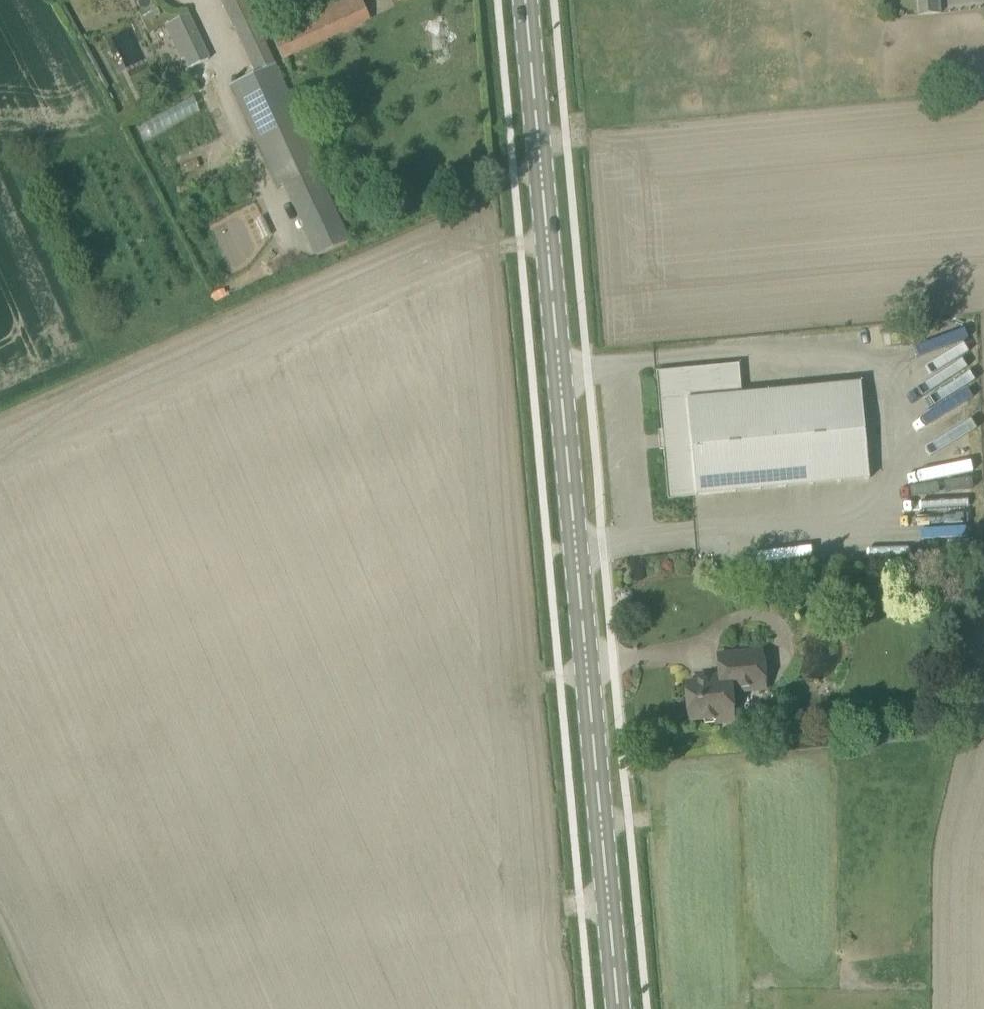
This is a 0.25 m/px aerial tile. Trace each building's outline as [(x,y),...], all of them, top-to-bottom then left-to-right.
[(236,28),(244,43),(261,35),(245,0),(220,0),(233,29),(236,28)] [(370,17),(362,0),(329,0),(268,28),(282,58),(370,17)] [(940,13),(939,0),(915,0),(916,15),(940,13)] [(186,58),(191,68),(209,59),(187,14),(165,25),(182,60),(186,58)] [(276,186),(282,183),(317,168),(322,166),(275,65),(231,85),(276,186)] [(740,394),(737,365),(657,372),(665,464),(669,464),(672,495),(695,492),(695,496),(867,480),(858,383),(740,394)] [(765,689),(762,650),(718,655),(720,675),(704,676),(705,681),(685,683),(688,720),(716,719),(717,724),(734,722),(731,692),(765,689)]
